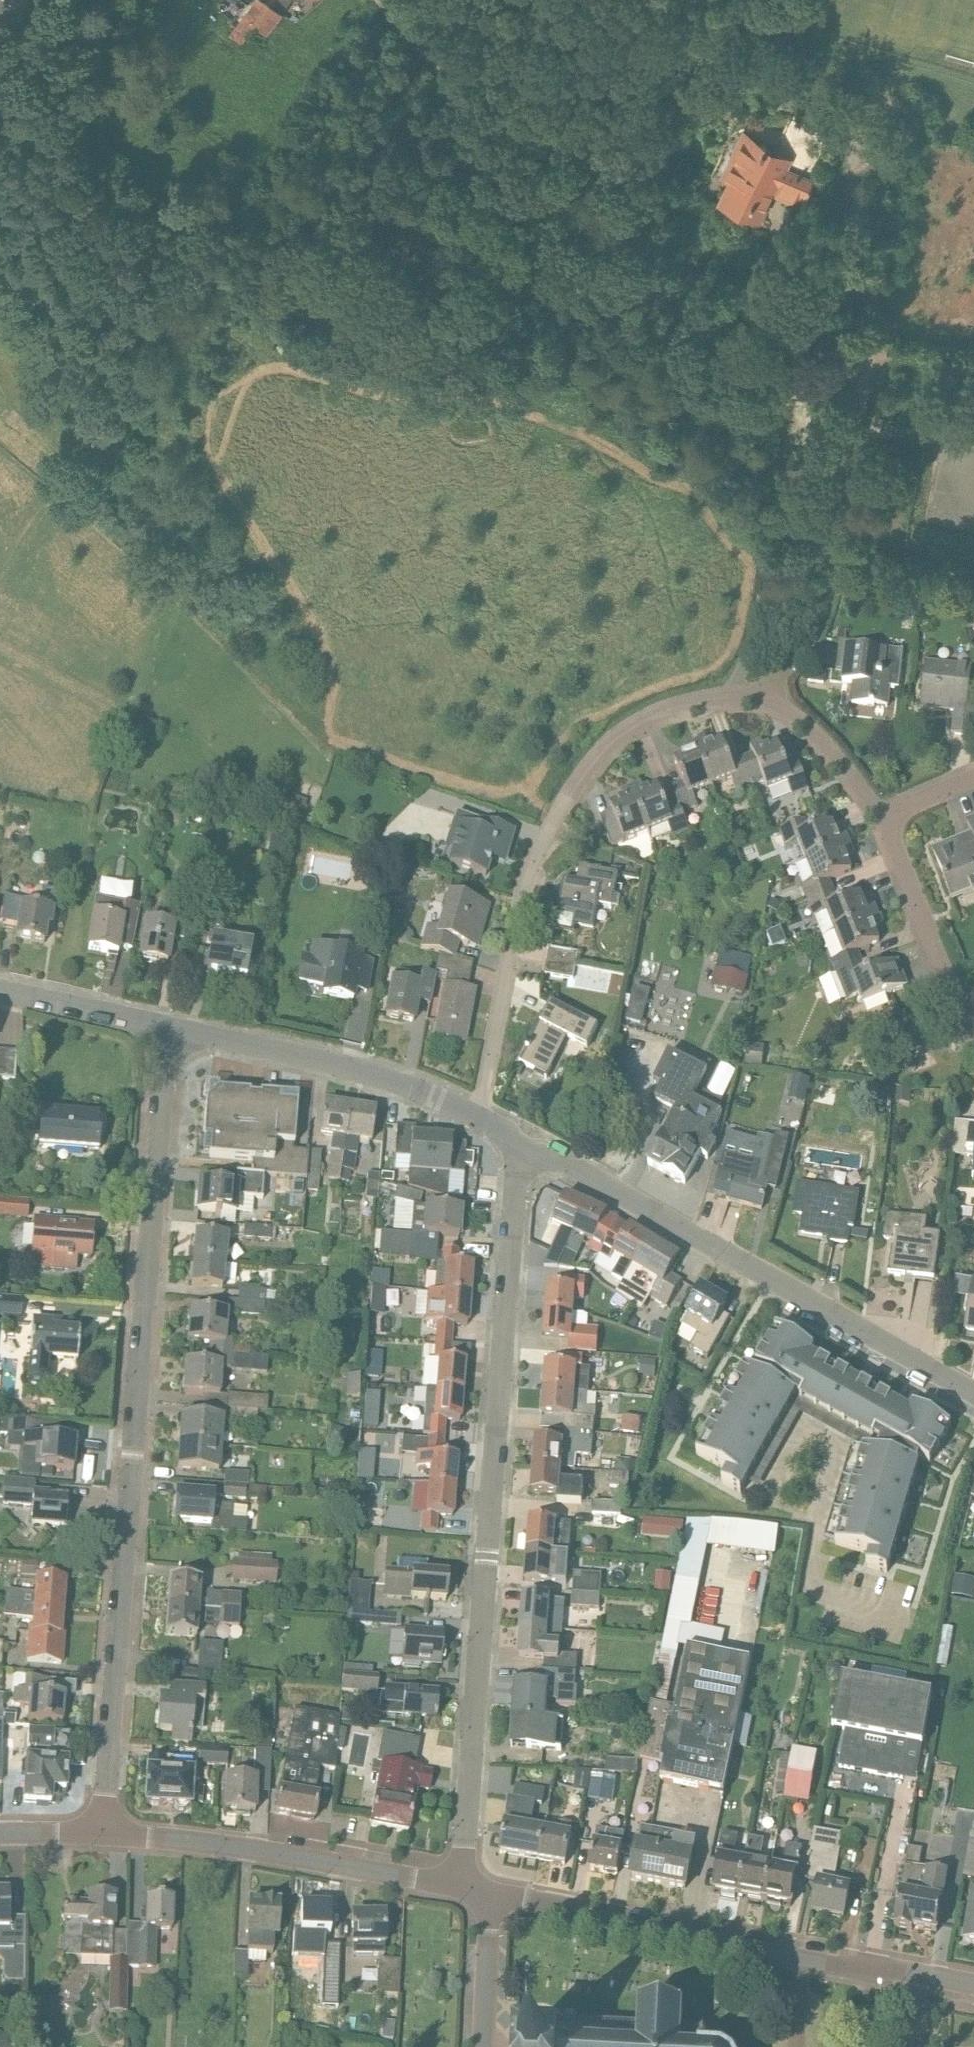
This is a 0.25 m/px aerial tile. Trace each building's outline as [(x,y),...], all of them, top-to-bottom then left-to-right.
[(270,5),(264,0),(255,0),(229,37),(242,46),(254,27),(254,28),(270,6),(270,5)] [(270,6),(254,28),(267,37),(283,14),(281,12),(290,0),(274,0),(270,5),(270,6)] [(723,153),(713,173),(730,182),(724,194),(741,203),(761,214),(776,185),(804,200),(814,182),(820,169),(821,164),(823,155),(826,144),(829,135),(793,116),(770,159),(763,155),(767,147),(743,134),(731,157),(723,153)] [(878,648),(878,652),(860,650),(861,645),(842,643),(839,663),(845,664),(843,683),(854,684),(852,703),(887,707),(889,687),(899,688),(903,651),(878,648)] [(973,737),(973,736),(973,689),(969,688),(971,669),(954,667),(953,672),(939,670),(939,671),(926,669),(922,708),(954,713),(952,734),(973,737)] [(737,791),(753,785),(742,758),(731,763),(722,741),(709,746),(705,738),(695,742),(713,786),(732,778),(737,791)] [(793,795),(809,789),(799,762),(787,767),(778,745),(765,750),(761,741),(750,746),(754,754),(742,758),(753,785),(764,780),(768,790),(788,782),(793,795)] [(682,813),(698,806),(693,794),(713,786),(695,742),(684,746),(688,755),(674,760),(683,782),(671,787),(678,805),(679,804),(682,813)] [(642,783),(631,788),(649,832),(668,824),(673,837),(689,830),(682,813),(679,804),(678,805),(667,809),(658,787),(645,792),(642,783)] [(649,832),(631,788),(620,792),(624,800),(610,806),(614,815),(602,820),(613,846),(649,832)] [(449,864),(485,876),(494,845),(508,849),(513,831),(483,822),(456,814),(452,826),(460,828),(449,864)] [(810,833),(805,821),(780,831),(786,847),(798,842),(806,862),(850,844),(846,834),(838,837),(833,824),(810,833)] [(972,832),(970,833),(971,835),(950,843),(953,850),(937,856),(946,879),(943,880),(951,901),(973,892),(973,838),(972,832)] [(801,886),(808,902),(834,892),(829,880),(851,871),(846,858),(855,855),(850,844),(806,862),(814,881),(801,886)] [(272,850),(270,863),(280,865),(283,852),(272,850)] [(618,873),(580,866),(575,891),(565,889),(560,915),(574,918),(573,924),(593,928),(598,905),(611,907),(618,873)] [(16,939),(44,943),(47,926),(51,926),(56,892),(43,889),(39,909),(23,906),(23,902),(5,899),(1,924),(18,927),(16,939)] [(834,892),(808,902),(814,918),(827,913),(834,933),(878,915),(874,904),(866,908),(861,894),(838,903),(834,892)] [(454,959),(454,958),(459,942),(476,947),(488,907),(449,895),(439,930),(427,926),(421,949),(438,954),(454,959)] [(96,899),(93,916),(88,950),(101,952),(117,955),(118,947),(130,949),(138,906),(96,899)] [(140,958),(167,963),(171,937),(183,939),(188,907),(164,903),(160,927),(146,924),(140,958)] [(822,938),(830,957),(836,974),(862,963),(857,952),(879,942),(874,929),(883,926),(878,915),(834,933),(822,938)] [(212,971),(246,978),(252,945),(212,937),(209,951),(199,949),(194,977),(210,980),(212,971)] [(546,962),(576,967),(578,953),(548,948),(546,962)] [(467,990),(470,977),(473,964),(454,958),(454,959),(438,954),(435,971),(447,973),(435,1035),(465,1041),(468,1025),(461,1023),(464,1006),(471,1007),(474,992),(467,990)] [(302,960),(298,980),(325,985),(324,994),(352,999),(354,989),(366,991),(371,963),(346,958),(344,968),(302,960)] [(543,975),(574,980),(576,967),(546,962),(543,975)] [(863,1004),(907,986),(897,962),(867,974),(862,963),(836,974),(846,1000),(859,995),(863,1004)] [(749,976),(715,968),(711,988),(744,995),(749,976)] [(393,982),(386,1016),(413,1021),(417,1001),(429,1003),(434,978),(421,976),(419,987),(393,982)] [(547,1079),(568,1038),(587,1048),(598,1027),(551,1003),(540,1024),(544,1026),(539,1036),(536,1034),(530,1045),(528,1045),(526,1049),(528,1050),(522,1062),(520,1061),(520,1062),(538,1071),(547,1076),(545,1078),(547,1079)] [(646,1010),(630,1005),(627,1021),(641,1025),(646,1010)] [(15,1079),(17,1051),(0,1050),(0,1078),(15,1079)] [(716,1143),(710,1140),(722,1116),(694,1101),(708,1073),(669,1054),(655,1083),(664,1087),(657,1100),(677,1109),(675,1114),(674,1113),(648,1164),(675,1178),(675,1181),(679,1183),(682,1182),(685,1184),(700,1155),(708,1159),(716,1143)] [(806,1102),(811,1079),(795,1075),(789,1098),(806,1102)] [(251,1174),(264,1175),(307,1179),(307,1177),(309,1150),(309,1149),(307,1149),(307,1152),(293,1151),(297,1105),(280,1103),(280,1096),(274,1095),(260,1094),(259,1097),(250,1096),(250,1093),(216,1090),(216,1092),(208,1099),(206,1099),(203,1139),(210,1140),(208,1157),(252,1161),(251,1174)] [(348,1108),(324,1104),(320,1133),(332,1135),(329,1151),(330,1151),(327,1178),(346,1181),(348,1170),(344,1169),(346,1137),(348,1108)] [(344,1169),(348,1170),(354,1171),(358,1139),(371,1141),(375,1112),(348,1108),(346,1137),(344,1169)] [(56,1114),(41,1113),(39,1145),(99,1151),(100,1133),(98,1133),(99,1117),(88,1116),(88,1121),(78,1120),(56,1118),(56,1114)] [(967,1158),(968,1147),(970,1127),(957,1125),(957,1117),(956,1116),(955,1126),(953,1156),(967,1158)] [(408,1187),(427,1193),(432,1137),(415,1135),(416,1127),(397,1126),(395,1157),(410,1158),(408,1187)] [(449,1172),(464,1174),(466,1143),(451,1142),(452,1138),(432,1137),(427,1193),(439,1196),(447,1197),(449,1172)] [(734,1170),(727,1201),(762,1210),(769,1178),(768,1178),(777,1141),(759,1137),(750,1174),(734,1170)] [(309,1150),(307,1177),(319,1179),(322,1151),(309,1150)] [(262,1199),(264,1175),(251,1174),(236,1172),(236,1174),(237,1174),(236,1184),(200,1182),(197,1211),(235,1214),(237,1197),(262,1199)] [(367,1174),(365,1198),(378,1199),(379,1174),(367,1174)] [(381,1174),(381,1182),(393,1182),(393,1175),(381,1174)] [(807,1185),(800,1184),(795,1213),(805,1215),(802,1233),(822,1236),(822,1234),(831,1235),(831,1241),(847,1243),(850,1230),(853,1230),(854,1225),(853,1224),(859,1192),(855,1191),(856,1183),(841,1181),(840,1189),(807,1184),(807,1185)] [(423,1194),(398,1187),(394,1199),(413,1205),(411,1232),(424,1234),(459,1237),(461,1209),(419,1206),(423,1194)] [(562,1227),(545,1266),(558,1267),(566,1250),(586,1204),(566,1195),(553,1223),(562,1227)] [(23,1205),(0,1203),(0,1216),(22,1218),(23,1205)] [(586,1204),(566,1250),(577,1255),(585,1238),(594,1242),(591,1248),(599,1252),(614,1229),(603,1223),(607,1214),(586,1204)] [(883,1240),(893,1242),(888,1273),(905,1275),(905,1273),(913,1274),(913,1276),(934,1279),(940,1235),(926,1233),(927,1220),(887,1215),(883,1240)] [(613,1275),(623,1282),(649,1239),(630,1227),(619,1221),(618,1222),(614,1229),(599,1252),(611,1259),(614,1253),(623,1259),(613,1275)] [(33,1222),(29,1266),(72,1269),(74,1255),(90,1256),(93,1227),(33,1222)] [(243,1238),(271,1240),(272,1228),(244,1225),(243,1238)] [(411,1234),(380,1232),(379,1256),(409,1259),(411,1234)] [(194,1259),(224,1262),(225,1262),(227,1235),(196,1233),(195,1246),(194,1259)] [(667,1308),(667,1307),(682,1282),(670,1274),(680,1257),(649,1239),(623,1282),(617,1293),(638,1309),(646,1295),(667,1308)] [(457,1264),(458,1250),(443,1249),(442,1262),(437,1261),(434,1293),(444,1294),(444,1293),(469,1295),(471,1265),(457,1264)] [(192,1273),(191,1286),(222,1288),(224,1262),(194,1259),(193,1273),(192,1273)] [(546,1311),(572,1313),(574,1297),(583,1298),(585,1280),(575,1280),(574,1288),(548,1286),(546,1311)] [(966,1329),(973,1331),(973,1281),(966,1329)] [(266,1291),(239,1288),(238,1301),(265,1303),(266,1291)] [(369,1314),(382,1315),(384,1289),(371,1288),(369,1314)] [(728,1302),(702,1288),(686,1314),(687,1314),(681,1325),(697,1334),(689,1348),(707,1358),(731,1318),(722,1313),(728,1302)] [(467,1325),(469,1295),(444,1293),(444,1294),(443,1315),(438,1314),(437,1322),(436,1341),(451,1342),(452,1324),(467,1325)] [(12,1317),(13,1302),(0,1300),(0,1316),(12,1317)] [(228,1308),(227,1312),(264,1315),(265,1303),(238,1301),(228,1300),(228,1308)] [(225,1339),(227,1314),(227,1312),(190,1309),(187,1341),(210,1343),(209,1353),(249,1356),(249,1355),(250,1348),(232,1346),(232,1339),(225,1339)] [(589,1331),(581,1330),(571,1330),(572,1313),(546,1311),(544,1337),(570,1339),(569,1347),(579,1348),(580,1344),(589,1345),(589,1331)] [(633,1315),(628,1329),(648,1337),(648,1336),(663,1341),(666,1331),(653,1326),(653,1324),(633,1315)] [(49,1357),(77,1359),(79,1333),(51,1331),(52,1324),(32,1323),(30,1346),(17,1345),(16,1363),(29,1364),(27,1381),(47,1383),(49,1357)] [(814,1351),(776,1330),(755,1367),(929,1465),(950,1429),(913,1407),(909,1413),(810,1357),(814,1351)] [(462,1391),(464,1361),(449,1360),(451,1342),(436,1341),(435,1360),(439,1360),(437,1389),(462,1391)] [(186,1361),(183,1393),(219,1396),(221,1369),(267,1372),(268,1357),(249,1355),(249,1356),(209,1353),(208,1363),(186,1361)] [(546,1365),(544,1390),(574,1392),(588,1393),(590,1371),(591,1368),(581,1367),(582,1357),(565,1356),(565,1366),(546,1365)] [(783,1390),(745,1368),(695,1454),(727,1473),(721,1483),(739,1493),(745,1483),(733,1476),(783,1390)] [(345,1376),(345,1398),(359,1398),(359,1376),(345,1376)] [(445,1420),(459,1421),(462,1391),(437,1389),(434,1418),(430,1418),(428,1439),(443,1440),(445,1420)] [(574,1392),(544,1390),(542,1415),(564,1416),(563,1431),(593,1433),(595,1418),(572,1417),(574,1392)] [(268,1397),(235,1394),(234,1409),(257,1411),(267,1411),(268,1397)] [(257,1411),(234,1409),(233,1421),(256,1423),(257,1411)] [(374,1427),(376,1414),(366,1414),(365,1426),(374,1427)] [(222,1419),(181,1416),(181,1418),(182,1418),(180,1442),(220,1446),(222,1419)] [(639,1433),(643,1434),(647,1417),(641,1416),(640,1419),(623,1417),(621,1432),(639,1434),(639,1433)] [(35,1466),(73,1469),(76,1439),(40,1436),(41,1423),(9,1420),(8,1434),(25,1436),(24,1449),(36,1450),(35,1466)] [(377,1450),(397,1450),(398,1432),(378,1431),(377,1450)] [(593,1433),(563,1431),(562,1444),(536,1442),(534,1467),(561,1468),(574,1469),(576,1455),(591,1456),(593,1433)] [(454,1487),(456,1457),(442,1456),(443,1440),(428,1439),(403,1437),(401,1453),(419,1454),(417,1469),(430,1470),(429,1484),(413,1483),(413,1484),(454,1487)] [(177,1466),(177,1468),(218,1472),(220,1446),(180,1442),(178,1467),(177,1466)] [(884,1573),(918,1467),(877,1453),(846,1548),(867,1555),(864,1566),(884,1573)] [(560,1480),(561,1468),(534,1467),(532,1493),(557,1494),(557,1502),(582,1504),(583,1482),(560,1480)] [(374,1470),(358,1469),(357,1479),(373,1480),(374,1470)] [(249,1473),(225,1471),(224,1484),(248,1486),(249,1473)] [(610,1473),(609,1487),(628,1488),(629,1474),(610,1473)] [(31,1523),(65,1526),(69,1526),(70,1509),(66,1509),(67,1500),(49,1498),(49,1494),(33,1493),(34,1481),(4,1479),(2,1504),(32,1506),(31,1523)] [(248,1486),(224,1484),(223,1497),(245,1499),(245,1498),(266,1499),(267,1487),(248,1486)] [(452,1517),(454,1487),(413,1484),(411,1512),(423,1513),(421,1530),(436,1531),(437,1516),(452,1517)] [(177,1507),(176,1520),(211,1523),(210,1532),(246,1534),(247,1521),(232,1519),(233,1506),(213,1504),(214,1495),(176,1492),(175,1507),(177,1507)] [(363,1517),(366,1494),(358,1493),(355,1516),(363,1517)] [(593,1503),(592,1514),(621,1516),(622,1504),(593,1503)] [(555,1522),(530,1520),(527,1550),(569,1554),(570,1536),(571,1524),(555,1523),(555,1522)] [(569,1554),(527,1550),(525,1581),(551,1583),(551,1582),(567,1584),(568,1572),(569,1554)] [(231,1579),(276,1582),(277,1564),(233,1561),(231,1579)] [(21,1562),(20,1574),(38,1575),(39,1564),(21,1562)] [(445,1601),(447,1576),(385,1571),(385,1585),(411,1587),(410,1599),(445,1601)] [(574,1572),(573,1589),(601,1591),(602,1574),(574,1572)] [(956,1576),(952,1596),(973,1600),(973,1596),(973,1579),(956,1576)] [(62,1609),(64,1581),(37,1579),(36,1593),(19,1592),(19,1595),(6,1594),(5,1604),(62,1609)] [(167,1607),(240,1612),(241,1596),(200,1593),(201,1581),(170,1579),(167,1607)] [(347,1611),(369,1613),(370,1587),(373,1586),(373,1583),(371,1582),(369,1583),(350,1581),(347,1611)] [(601,1591),(573,1589),(572,1606),(599,1608),(601,1591)] [(562,1631),(565,1600),(549,1600),(549,1599),(523,1597),(521,1627),(547,1629),(547,1630),(562,1631)] [(29,1633),(63,1635),(60,1634),(62,1609),(5,1604),(4,1614),(17,1615),(17,1618),(34,1619),(33,1632),(30,1632),(29,1633)] [(238,1628),(240,1612),(167,1607),(165,1634),(196,1637),(197,1625),(238,1628)] [(384,1614),(369,1613),(347,1611),(346,1623),(383,1626),(384,1614)] [(547,1629),(521,1627),(519,1657),(544,1660),(544,1659),(551,1660),(550,1672),(575,1674),(576,1674),(578,1655),(565,1654),(565,1646),(560,1646),(560,1648),(545,1647),(547,1630),(547,1629)] [(420,1667),(421,1661),(440,1664),(441,1659),(439,1659),(440,1653),(441,1653),(443,1633),(404,1630),(401,1662),(404,1663),(404,1666),(420,1667)] [(27,1661),(61,1664),(63,1635),(29,1633),(27,1661)] [(221,1674),(223,1643),(200,1641),(197,1672),(221,1674)] [(689,1649),(677,1708),(664,1764),(661,1779),(724,1793),(752,1662),(689,1649)] [(343,1675),(372,1677),(373,1667),(344,1665),(343,1675)] [(545,1719),(548,1686),(574,1688),(575,1674),(550,1672),(537,1671),(536,1685),(521,1684),(520,1696),(515,1696),(514,1717),(545,1719)] [(378,1677),(372,1677),(343,1675),(341,1692),(377,1695),(378,1677)] [(62,1724),(64,1695),(39,1693),(40,1680),(16,1678),(13,1704),(29,1705),(28,1721),(62,1724)] [(839,1767),(851,1769),(903,1779),(904,1774),(917,1776),(932,1696),(918,1693),(918,1694),(905,1691),(870,1684),(857,1682),(857,1681),(843,1679),(833,1728),(846,1731),(839,1767)] [(171,1742),(191,1744),(194,1702),(204,1702),(205,1688),(172,1685),(171,1698),(160,1698),(158,1730),(172,1731),(171,1742)] [(402,1715),(436,1717),(438,1694),(404,1691),(384,1690),(382,1710),(382,1714),(402,1715)] [(677,1708),(652,1703),(638,1760),(664,1764),(677,1708)] [(275,1813),(314,1820),(318,1796),(314,1796),(319,1766),(335,1769),(337,1746),(339,1728),(338,1728),(339,1717),(294,1710),(280,1789),(279,1789),(275,1813)] [(527,1744),(527,1748),(543,1749),(543,1748),(561,1750),(564,1721),(545,1719),(514,1717),(511,1747),(512,1747),(513,1743),(527,1744)] [(271,1751),(272,1726),(258,1726),(258,1750),(271,1751)] [(337,1746),(336,1750),(342,1751),(346,1730),(339,1729),(337,1746)] [(67,1763),(69,1735),(54,1735),(54,1733),(28,1732),(24,1802),(51,1804),(51,1802),(55,1803),(55,1799),(60,1794),(64,1795),(64,1790),(65,1790),(67,1763)] [(382,1763),(370,1826),(407,1833),(414,1799),(416,1789),(417,1789),(428,1791),(431,1772),(413,1769),(419,1740),(388,1734),(382,1763)] [(226,1764),(227,1748),(199,1747),(198,1763),(226,1764)] [(809,1802),(817,1752),(793,1748),(792,1756),(784,1798),(809,1802)] [(255,1751),(254,1774),(270,1775),(271,1751),(258,1750),(258,1751),(255,1751)] [(193,1760),(148,1758),(148,1771),(147,1771),(145,1804),(150,1805),(152,1806),(157,1807),(159,1805),(163,1805),(163,1806),(173,1806),(174,1807),(178,1811),(184,1812),(188,1807),(188,1806),(190,1806),(193,1760)] [(606,1758),(605,1772),(605,1773),(626,1773),(637,1774),(638,1760),(606,1758)] [(591,1772),(577,1771),(573,1790),(587,1793),(591,1772)] [(623,1790),(626,1773),(605,1773),(605,1772),(594,1772),(593,1773),(592,1773),(587,1804),(611,1808),(615,1788),(623,1790)] [(255,1812),(256,1780),(254,1779),(226,1778),(225,1811),(227,1811),(227,1816),(250,1817),(250,1812),(255,1812)] [(508,1798),(505,1823),(505,1825),(506,1825),(502,1848),(505,1849),(506,1851),(506,1854),(538,1860),(543,1830),(530,1828),(532,1816),(535,1803),(542,1805),(544,1791),(515,1786),(513,1799),(508,1798)] [(543,1830),(538,1860),(565,1865),(570,1835),(569,1835),(571,1824),(559,1822),(558,1833),(543,1830)] [(597,1829),(590,1870),(617,1875),(625,1834),(597,1829)] [(812,1911),(835,1915),(844,1917),(850,1887),(834,1884),(843,1834),(815,1830),(806,1881),(818,1883),(812,1911)] [(637,1844),(631,1878),(658,1883),(666,1843),(661,1842),(662,1836),(640,1832),(638,1844),(637,1844)] [(971,1833),(963,1877),(973,1879),(973,1834),(971,1833)] [(736,1895),(739,1896),(745,1863),(744,1863),(732,1861),(737,1837),(723,1835),(713,1891),(722,1893),(721,1897),(735,1899),(736,1895)] [(666,1843),(658,1883),(686,1888),(692,1854),(694,1842),(677,1839),(676,1845),(666,1843)] [(745,1863),(739,1896),(765,1901),(770,1868),(758,1866),(762,1842),(749,1839),(744,1863),(745,1863)] [(770,1868),(765,1901),(768,1901),(767,1905),(781,1908),(782,1904),(791,1905),(801,1849),(787,1846),(782,1870),(770,1868)] [(923,1897),(900,1893),(894,1927),(912,1931),(913,1928),(937,1933),(947,1872),(929,1869),(923,1897)] [(25,1948),(25,1917),(9,1917),(9,1891),(0,1891),(0,1952),(0,1957),(5,1961),(5,1977),(9,1981),(24,1981),(25,1948)] [(75,1910),(64,1909),(63,1920),(64,1920),(63,1954),(112,1956),(113,1928),(115,1896),(102,1895),(102,1892),(93,1892),(93,1895),(90,1895),(90,1902),(75,1901),(75,1910)] [(128,1932),(128,1961),(128,1967),(139,1968),(139,1962),(154,1962),(155,1933),(159,1933),(159,1929),(171,1929),(173,1898),(147,1897),(146,1913),(141,1913),(140,1932),(128,1932)] [(971,1898),(963,1941),(973,1943),(973,1898),(971,1898)] [(278,1937),(279,1903),(276,1903),(276,1899),(264,1899),(264,1903),(249,1902),(247,1939),(247,1952),(234,1952),(233,1976),(247,1977),(248,1962),(265,1963),(266,1954),(273,1954),(273,1937),(278,1937)] [(312,1946),(324,1946),(328,1945),(330,1906),(302,1904),(301,1934),(302,1934),(301,1953),(312,1953),(312,1946)] [(368,1955),(385,1955),(384,1915),(353,1915),(353,1944),(368,1944),(368,1955)] [(328,1945),(324,1946),(323,1981),(339,1981),(340,1946),(328,1945)] [(398,1995),(400,1960),(379,1959),(377,1994),(398,1995)] [(127,2011),(128,1967),(128,1961),(111,1961),(110,2011),(127,2011)] [(704,2035),(704,2032),(682,2030),(683,2011),(673,2011),(650,2010),(651,2009),(640,2009),(639,2028),(577,2025),(578,2014),(563,2013),(563,2024),(557,2024),(556,2046),(715,2046),(715,2043),(713,2039),(708,2035),(704,2035)] [(387,2016),(386,2037),(395,2037),(395,2017),(387,2016)] [(546,2046),(547,2042),(545,2038),(541,2036),(536,2035),(532,2037),(530,2041),(529,2046),(515,2045),(515,2046),(554,2046),(546,2046)]
